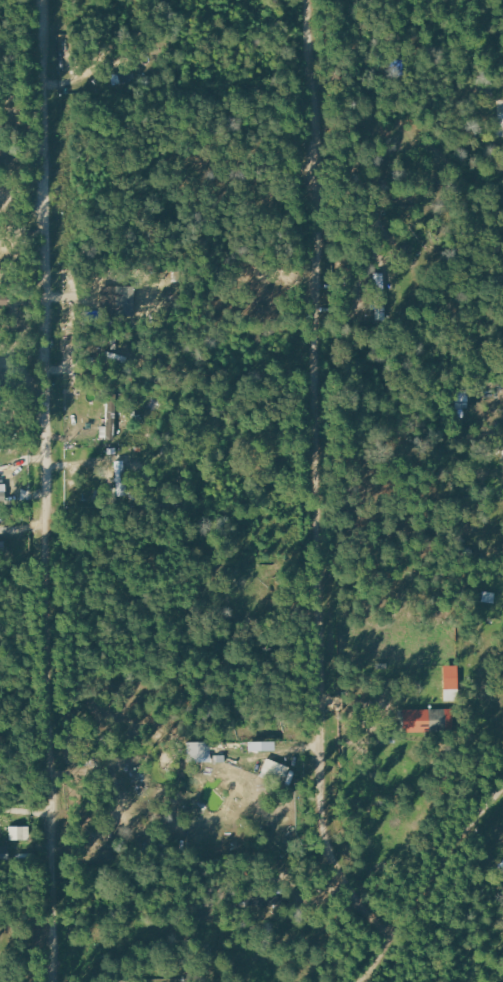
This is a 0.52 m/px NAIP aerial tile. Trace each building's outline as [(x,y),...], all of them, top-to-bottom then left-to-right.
[(386,274),(377,273),(375,320),(384,320),(386,274)] [(117,286),(116,316),(135,317),(136,286),(117,286)] [(457,410),(469,410),(468,389),(456,390),(457,410)] [(101,426),(100,439),(115,439),(116,396),(108,396),(107,426),(101,426)] [(444,690),(459,689),(458,665),(443,666),(444,690)] [(404,708),(403,731),(452,732),(453,710),(404,708)] [(211,742),(187,742),(188,763),(211,762),(211,742)] [(291,766),(267,759),(261,776),(286,784),(291,766)] [(30,826),(10,827),(10,840),(30,840),(30,826)]
